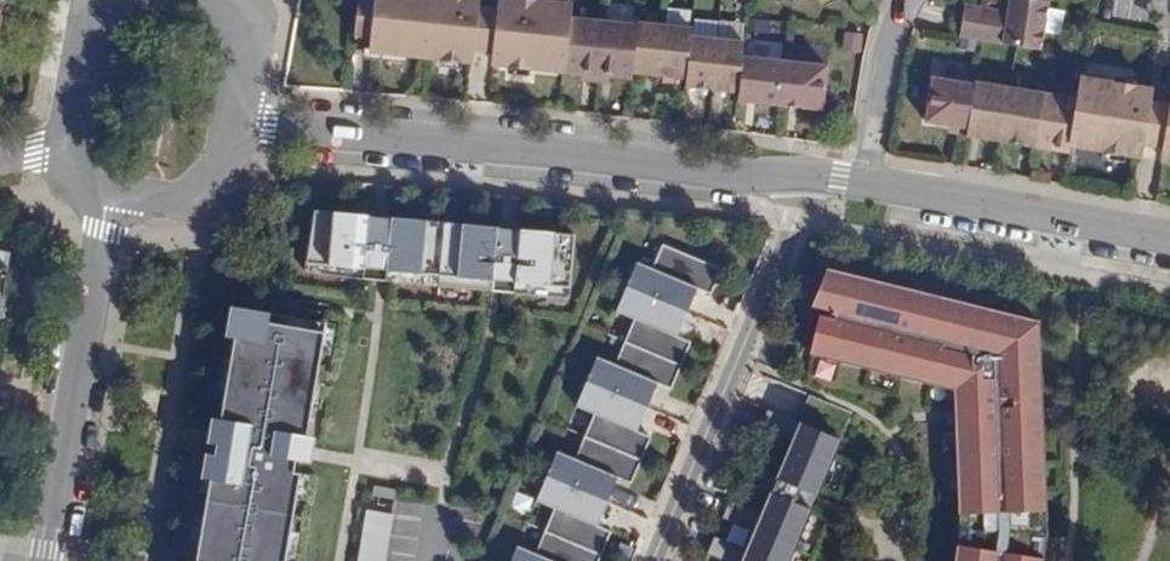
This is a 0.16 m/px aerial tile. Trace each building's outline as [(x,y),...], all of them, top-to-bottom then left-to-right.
[(470,51),(475,11),(476,0),(375,0),(369,53),(469,64),(470,51)] [(491,66),(561,73),(567,19),(568,7),(498,0),(497,13),(493,53),(491,66)] [(986,10),(981,42),(1015,48),(1039,52),(1047,3),(1029,0),(1009,0),(1007,14),(986,10)] [(981,42),(986,10),(963,6),(958,39),(981,42)] [(470,51),(493,53),(497,13),(475,11),(470,51)] [(567,19),(561,73),(578,74),(577,82),(595,84),(601,22),(567,19)] [(601,22),(595,84),(612,86),(613,78),(630,80),(631,73),(636,26),(601,22)] [(631,73),(658,76),(663,26),(636,23),(636,26),(631,73)] [(663,26),(658,76),(685,79),(689,36),(690,29),(663,26)] [(685,79),(684,86),(710,89),(716,39),(689,36),(685,79)] [(737,93),(741,58),(743,42),(716,39),(710,89),(737,93)] [(737,102),(778,106),(783,62),(741,58),(737,93),(737,102)] [(783,62),(778,106),(821,111),(825,66),(783,62)] [(959,129),(966,130),(974,87),(931,79),(924,123),(947,127),(959,129)] [(1076,101),(1069,144),(1138,155),(1140,143),(1147,103),(1149,90),(1080,79),(1076,101)] [(965,137),(999,143),(1008,90),(974,84),(974,87),(966,130),(965,137)] [(999,143),(1034,149),(1042,95),(1008,90),(999,143)] [(1163,145),(1161,159),(1169,160),(1169,93),(1168,106),(1163,145)] [(1034,149),(1068,154),(1069,144),(1076,101),(1042,95),(1034,149)] [(1147,103),(1140,143),(1163,145),(1168,106),(1147,103)] [(957,136),(959,129),(947,127),(946,134),(957,136)] [(368,217),(313,211),(307,271),(362,277),(368,217)] [(389,219),(368,217),(362,277),(384,279),(389,219)] [(482,228),(389,219),(384,279),(476,288),(482,228)] [(504,230),(482,228),(476,288),(498,290),(504,230)] [(559,236),(504,230),(498,290),(553,296),(559,236)] [(624,341),(681,365),(690,342),(676,336),(696,288),(710,294),(721,269),(662,244),(651,269),(636,262),(615,311),(633,319),(624,341)] [(837,273),(819,295),(826,296),(822,308),(834,311),(832,318),(818,315),(808,354),(825,358),(827,353),(837,355),(836,360),(886,373),(887,367),(897,370),(896,375),(933,384),(935,374),(951,378),(952,389),(953,409),(958,409),(959,420),(953,420),(959,529),(954,560),(1042,560),(1046,533),(1042,424),(1033,424),(1032,406),(1041,406),(1038,320),(837,273)] [(826,296),(819,295),(811,306),(822,308),(826,296)] [(240,309),(197,560),(285,560),(299,476),(293,475),(295,462),(302,463),(325,324),(240,309)] [(681,365),(624,341),(614,365),(595,357),(575,406),(594,413),(584,436),(640,460),(650,437),(636,431),(656,383),(670,389),(681,365)] [(935,374),(933,384),(952,389),(951,378),(935,374)] [(18,392),(0,389),(0,409),(15,411),(18,392)] [(1041,406),(1032,406),(1033,424),(1042,424),(1041,406)] [(839,440),(767,410),(760,426),(790,439),(773,481),(815,498),(839,440)] [(640,460),(584,436),(574,459),(556,451),(535,501),(554,508),(544,530),(601,555),(610,531),(596,524),(616,478),(631,484),(640,460)] [(815,498),(773,481),(768,493),(810,510),(815,498)] [(374,490),(372,499),(395,503),(396,494),(374,490)] [(768,493),(759,514),(728,500),(721,516),(753,529),(745,550),(713,537),(706,553),(725,560),(789,560),(810,510),(768,493)] [(366,513),(357,560),(384,560),(392,518),(366,513)] [(544,530),(534,554),(516,546),(510,560),(598,560),(601,555),(544,530)]
